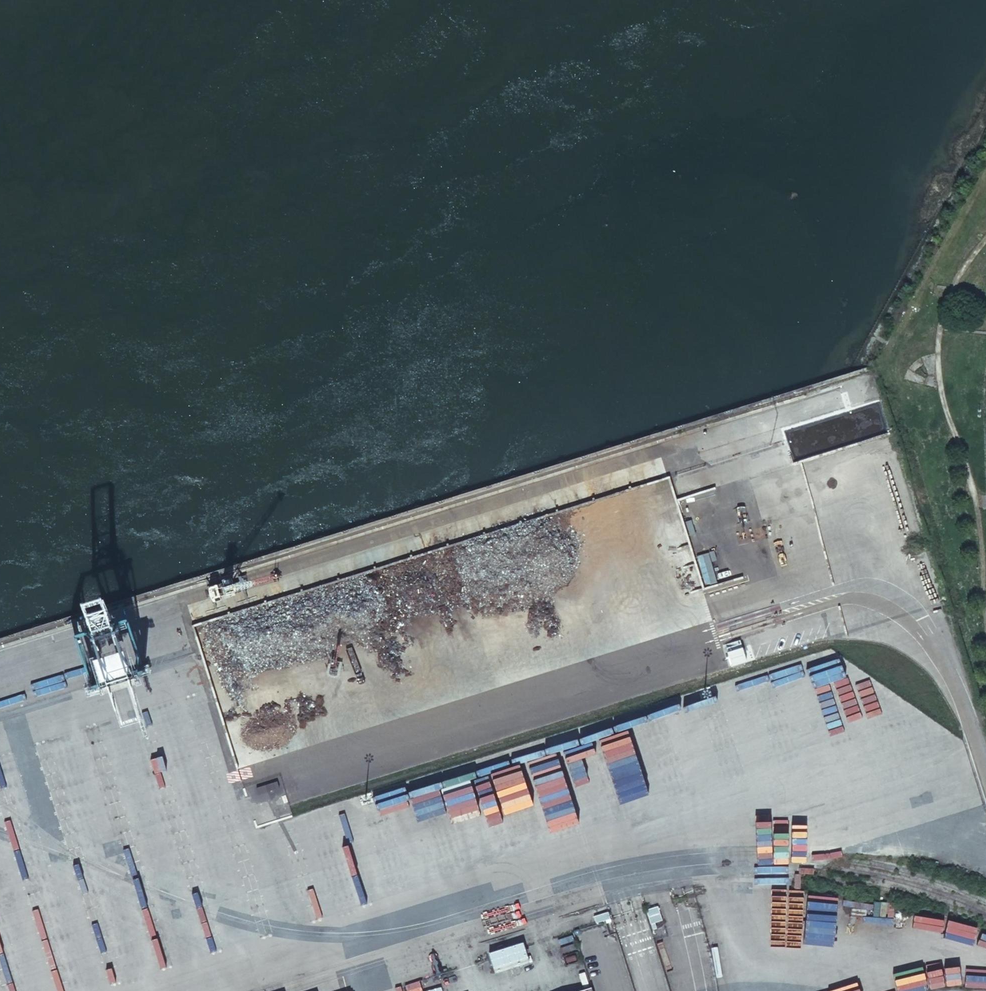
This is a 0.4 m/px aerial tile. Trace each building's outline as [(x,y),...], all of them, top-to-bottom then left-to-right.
[(215,616),(215,637),(287,616),(284,604),(284,608),(269,555),(256,559),(261,559),(233,567),(226,567),(200,575),(202,582),(209,582),(212,594),(212,599),(234,599),(212,605),(215,616)] [(519,941),(485,951),(491,972),(525,961),(519,941)] [(853,988),(854,990),(885,990),(881,979),(853,988)]
